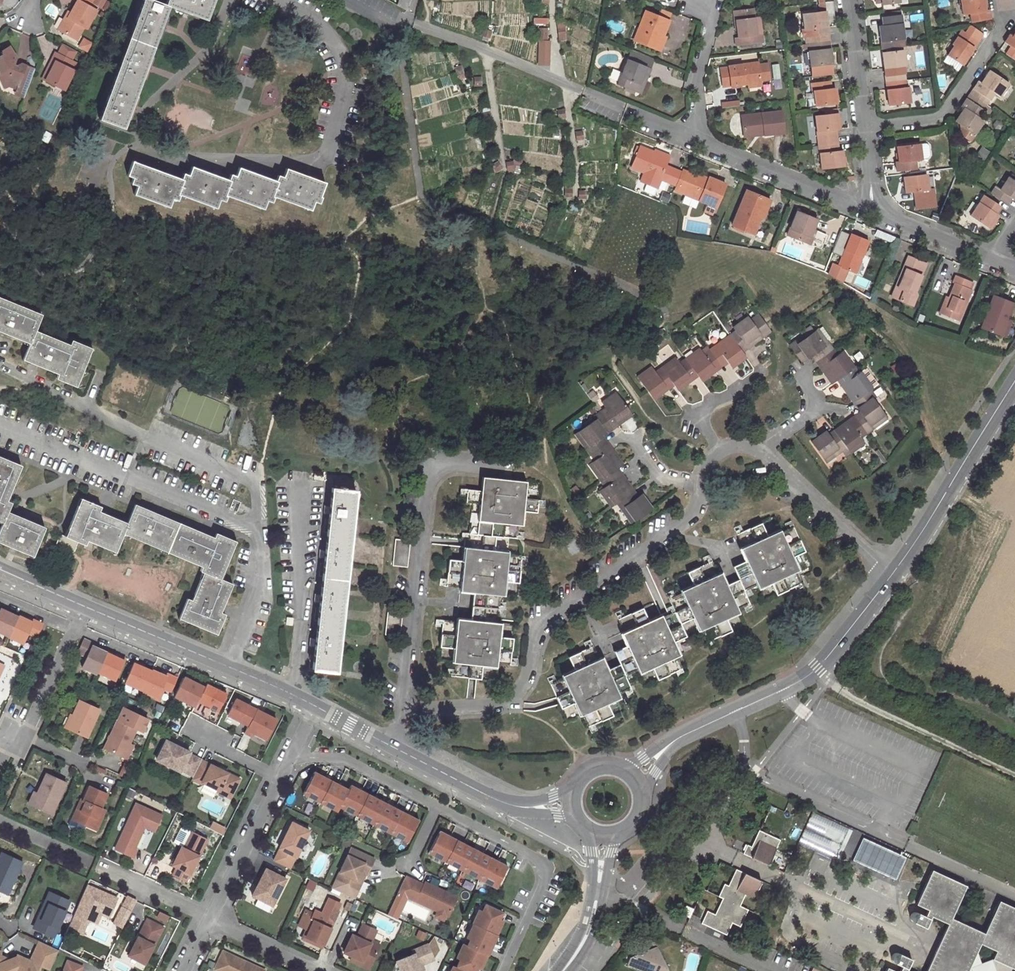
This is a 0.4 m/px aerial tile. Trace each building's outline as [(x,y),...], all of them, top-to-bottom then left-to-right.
[(97,10),(79,0),(78,0),(70,13),(66,21),(63,19),(57,29),(76,40),(84,27),(86,29),(97,10)] [(97,10),(99,6),(91,2),(87,0),(79,0),(97,10)] [(167,6),(205,20),(212,0),(141,0),(98,118),(123,127),(167,6)] [(411,0),(401,0),(399,6),(407,10),(411,0)] [(971,21),(990,18),(989,10),(985,11),(984,0),(960,0),(962,14),(970,13),(971,21)] [(734,10),(738,37),(735,37),(736,45),(762,42),(761,34),(756,35),(753,8),(734,10)] [(667,18),(669,12),(659,9),(657,15),(667,18)] [(644,10),(637,29),(640,30),(636,40),(655,48),(660,35),(662,36),(668,20),(644,10)] [(828,33),(825,11),(802,14),(805,29),(801,29),(802,36),(806,36),(809,35),(828,33)] [(882,18),(883,26),(879,26),(882,49),(903,46),(903,38),(901,15),(883,17),(882,18)] [(965,33),(977,41),(982,34),(970,26),(965,33)] [(549,64),(547,27),(535,28),(537,65),(549,64)] [(962,64),(978,41),(977,41),(965,33),(961,31),(957,37),(959,38),(948,55),(962,64)] [(810,43),(829,41),(828,33),(809,35),(806,36),(806,43),(810,43)] [(1013,37),(1009,35),(1004,42),(1014,49),(1014,33),(1013,37)] [(659,50),(665,37),(662,36),(660,35),(655,48),(659,50)] [(80,37),(75,46),(85,52),(90,42),(80,37)] [(810,66),(832,63),(829,41),(810,43),(811,51),(808,51),(810,66)] [(51,58),(49,58),(39,80),(61,91),(73,66),(69,64),(75,51),(59,43),(51,58)] [(0,72),(0,73),(0,78),(1,80),(8,84),(9,85),(16,88),(15,91),(24,94),(34,69),(20,63),(17,64),(18,65),(17,67),(12,65),(13,63),(15,58),(8,47),(1,51),(3,54),(0,56),(0,72)] [(627,58),(646,65),(649,58),(630,50),(627,58)] [(882,53),(885,75),(904,73),(903,65),(906,65),(903,50),(882,53)] [(627,58),(616,83),(634,91),(642,74),(647,76),(650,67),(646,65),(627,58)] [(757,62),(728,66),(728,68),(720,68),(722,86),(730,85),(731,87),(740,85),(740,84),(748,83),(748,84),(760,83),(760,80),(758,65),(757,62)] [(760,80),(769,79),(767,64),(758,65),(760,80)] [(989,71),(981,84),(978,82),(973,89),(989,100),(994,92),(1000,96),(1008,84),(989,71)] [(886,82),(905,80),(904,73),(885,75),(886,82)] [(639,93),(647,76),(642,74),(634,91),(639,93)] [(886,82),(888,105),(910,102),(908,87),(906,87),(905,80),(886,82)] [(836,103),(834,89),(831,89),(829,81),(812,83),(815,106),(836,103)] [(970,93),(986,105),(989,100),(973,89),(970,93)] [(986,105),(970,93),(966,99),(982,110),(986,105)] [(964,108),(956,120),(961,124),(962,135),(971,141),(983,122),(978,117),(982,110),(966,99),(961,107),(964,108)] [(781,110),(741,115),(743,133),(764,131),(764,134),(784,132),(781,110)] [(815,116),(817,139),(836,137),(835,128),(839,128),(837,113),(815,116)] [(836,137),(817,139),(818,146),(837,143),(836,137)] [(818,146),(821,168),(844,166),(842,150),(838,151),(837,143),(818,146)] [(897,147),(898,162),(895,162),(896,171),(915,168),(914,160),(928,158),(930,156),(929,146),(926,143),(897,147)] [(668,159),(653,153),(639,147),(631,167),(667,182),(672,169),(665,166),(668,159)] [(669,156),(654,150),(653,153),(668,159),(669,156)] [(180,178),(132,160),(126,175),(132,177),(138,179),(136,185),(132,193),(168,207),(171,198),(173,192),(179,194),(215,208),(219,199),(221,193),(226,195),(262,209),(266,200),(268,194),(274,197),(310,210),(313,201),(316,195),(320,196),(325,182),(286,168),(283,176),(281,182),(275,180),(239,166),(235,175),(233,181),(228,179),(192,165),(188,175),(186,180),(180,178)] [(281,182),(283,176),(277,174),(275,180),(281,182)] [(684,194),(707,203),(704,211),(713,215),(725,185),(708,178),(707,180),(691,174),(688,183),(684,193),(684,194)] [(926,174),(903,177),(905,193),(914,191),(915,199),(934,196),(933,189),(928,190),(926,174)] [(136,185),(138,179),(132,177),(130,183),(136,185)] [(846,181),(836,177),(833,185),(843,189),(846,181)] [(1009,177),(1000,189),(995,186),(991,192),(1008,204),(1012,198),(1014,200),(1014,182),(1009,177)] [(757,214),(764,198),(747,190),(732,225),(734,226),(744,230),(753,234),(760,216),(757,214)] [(266,200),(272,203),(274,197),(268,194),(266,200)] [(970,215),(990,228),(998,215),(995,214),(1000,206),(983,195),(970,215)] [(763,217),(770,200),(764,198),(757,214),(760,216),(763,217)] [(807,243),(812,229),(817,219),(798,211),(788,235),(807,243)] [(810,244),(816,231),(812,229),(807,243),(810,244)] [(855,273),(862,256),(868,241),(851,234),(849,237),(846,246),(837,266),(855,273)] [(859,274),(865,257),(862,256),(855,273),(859,274)] [(907,269),(899,287),(896,286),(892,297),(912,305),(916,294),(914,294),(927,264),(909,256),(904,267),(907,269)] [(904,267),(896,286),(899,287),(907,269),(904,267)] [(946,297),(939,313),(958,321),(971,289),(968,288),(971,282),(971,281),(956,275),(954,282),(955,283),(949,298),(946,297)] [(952,282),(946,297),(949,298),(955,283),(954,282),(952,282)] [(974,290),(977,285),(971,282),(968,288),(971,289),(974,290)] [(1007,320),(1013,304),(994,296),(981,328),(1001,335),(1007,320)] [(24,340),(24,338),(30,340),(34,331),(41,315),(0,298),(0,330),(24,340)] [(733,339),(742,352),(748,348),(744,342),(749,338),(754,344),(770,332),(758,315),(750,321),(749,320),(741,326),(738,322),(732,326),(735,331),(730,335),(733,339)] [(741,326),(749,320),(746,316),(738,322),(741,326)] [(1005,337),(1011,321),(1007,320),(1001,335),(1005,337)] [(70,346),(34,331),(30,340),(28,345),(24,356),(31,360),(30,362),(58,373),(56,378),(72,385),(75,378),(78,379),(87,356),(85,355),(88,348),(71,341),(70,346)] [(811,356),(815,353),(820,359),(833,349),(828,343),(824,346),(814,332),(798,344),(796,341),(789,345),(801,363),(811,356)] [(730,335),(723,340),(726,344),(733,339),(730,335)] [(744,342),(748,348),(754,344),(749,338),(744,342)] [(709,350),(722,367),(728,363),(733,359),(737,364),(746,357),(742,352),(733,339),(726,344),(723,340),(709,350)] [(696,357),(688,363),(698,376),(702,382),(711,376),(706,370),(711,366),(716,372),(722,367),(709,350),(704,354),(699,349),(693,353),(696,357)] [(827,372),(830,376),(828,378),(832,384),(838,380),(851,370),(839,354),(837,355),(833,349),(820,359),(816,362),(825,373),(827,372)] [(855,368),(843,351),(839,354),(851,370),(855,368)] [(688,363),(696,357),(693,353),(685,359),(688,363)] [(811,356),(816,362),(820,359),(815,353),(811,356)] [(22,361),(29,364),(30,362),(31,360),(24,356),(22,361)] [(673,366),(664,372),(673,385),(678,391),(686,385),(682,379),(688,375),(692,381),(698,376),(688,363),(685,359),(679,364),(675,358),(669,362),(673,366)] [(737,364),(733,359),(728,363),(732,368),(737,364)] [(669,362),(661,368),(664,372),(673,366),(669,362)] [(706,370),(711,376),(716,372),(711,366),(706,370)] [(673,385),(664,372),(661,368),(655,372),(652,367),(646,371),(649,375),(640,382),(654,400),(662,393),(659,388),(664,384),(668,389),(673,385)] [(848,391),(851,395),(849,396),(853,403),(871,390),(872,389),(860,372),(859,373),(855,368),(851,370),(838,380),(846,392),(848,391)] [(876,386),(864,370),(860,372),(872,389),(876,386)] [(646,371),(637,378),(640,382),(649,375),(646,371)] [(682,379),(686,385),(692,381),(688,375),(682,379)] [(662,393),(668,389),(664,384),(659,388),(662,393)] [(887,418),(872,398),(875,396),(871,390),(853,403),(860,412),(863,416),(857,420),(867,434),(887,418)] [(610,402),(619,396),(620,395),(617,391),(608,398),(610,402)] [(600,412),(612,429),(618,425),(615,420),(620,416),(624,421),(633,414),(620,395),(619,396),(610,402),(608,398),(601,402),(605,407),(600,412)] [(595,419),(579,431),(589,446),(585,449),(589,455),(603,445),(599,439),(603,436),(612,429),(600,412),(593,416),(595,419)] [(620,416),(615,420),(618,425),(624,421),(620,416)] [(848,450),(862,439),(861,438),(867,434),(857,420),(854,416),(840,426),(843,430),(837,435),(847,448),(848,450)] [(837,435),(843,430),(840,426),(834,431),(837,435)] [(811,441),(823,458),(832,452),(835,456),(842,451),(847,448),(837,435),(834,431),(828,435),(823,438),(820,435),(811,441)] [(599,439),(603,445),(607,442),(603,436),(599,439)] [(850,453),(865,443),(862,439),(848,450),(850,453)] [(592,462),(604,478),(618,468),(623,465),(618,458),(616,460),(613,456),(616,455),(607,442),(603,445),(589,455),(593,460),(592,462)] [(876,452),(883,461),(886,460),(879,450),(876,452)] [(826,462),(835,456),(832,452),(823,458),(826,462)] [(4,520),(8,511),(12,501),(7,500),(22,466),(0,456),(0,519),(4,520)] [(604,478),(592,462),(588,464),(600,481),(604,478)] [(627,487),(624,482),(626,481),(618,468),(604,478),(600,481),(604,487),(603,488),(614,505),(616,503),(634,491),(630,485),(627,487)] [(497,478),(482,476),(481,490),(467,489),(466,502),(472,503),(468,533),(495,536),(503,537),(505,523),(518,525),(522,525),(523,512),(537,513),(538,500),(524,499),(526,482),(506,479),(505,482),(497,481),(497,478)] [(329,518),(325,556),(324,562),(320,599),(319,607),(315,644),(315,651),(313,668),(337,671),(356,491),(332,488),(330,511),(329,518)] [(614,505),(603,488),(599,491),(610,508),(614,505)] [(634,491),(616,503),(625,515),(629,513),(634,520),(635,520),(652,508),(646,501),(643,503),(638,497),(634,491)] [(646,500),(642,494),(638,497),(643,503),(646,501),(646,500)] [(77,541),(85,545),(87,540),(108,549),(109,546),(116,549),(122,535),(124,530),(127,522),(99,511),(101,506),(81,498),(65,536),(60,534),(56,544),(73,551),(77,541)] [(214,537),(135,504),(127,522),(124,530),(131,533),(130,536),(161,549),(162,546),(175,551),(174,554),(201,566),(199,570),(201,571),(206,573),(217,577),(219,571),(230,547),(233,540),(215,532),(214,537)] [(26,553),(27,551),(34,553),(45,527),(8,511),(4,520),(2,524),(0,529),(0,539),(4,541),(2,543),(26,553)] [(634,520),(629,513),(625,515),(631,523),(634,520)] [(518,525),(505,523),(503,537),(517,538),(518,525)] [(775,595),(797,585),(791,572),(794,571),(788,558),(805,551),(793,527),(768,538),(761,523),(737,534),(743,546),(740,548),(745,560),(732,566),(738,579),(743,591),(768,580),(775,595)] [(122,535),(129,538),(130,536),(131,533),(124,530),(122,535)] [(468,533),(466,561),(449,560),(446,586),(459,587),(459,590),(473,592),(487,594),(485,607),(498,609),(501,582),(518,583),(521,560),(507,558),(507,555),(493,553),(495,536),(468,533)] [(581,551),(574,536),(564,540),(571,555),(581,551)] [(395,539),(392,565),(407,567),(410,541),(395,539)] [(116,549),(109,546),(108,549),(107,552),(114,554),(116,549)] [(175,551),(162,546),(161,549),(160,551),(173,556),(174,554),(175,551)] [(740,548),(727,554),(732,566),(745,560),(740,548)] [(694,587),(669,599),(675,612),(680,624),(696,617),(701,629),(704,628),(710,640),(732,631),(724,614),(749,604),(743,591),(738,579),(726,585),(720,572),(716,573),(711,561),(687,572),(694,587)] [(726,585),(738,579),(732,566),(720,572),(726,585)] [(218,632),(225,614),(220,612),(232,584),(222,580),(217,577),(206,573),(203,581),(200,579),(191,600),(187,598),(179,615),(186,618),(185,621),(210,631),(211,629),(218,632)] [(471,605),(485,607),(487,594),(473,592),(471,605)] [(471,605),(470,620),(484,621),(485,607),(471,605)] [(10,636),(18,617),(7,612),(8,610),(1,606),(0,608),(0,631),(10,636)] [(484,621),(470,620),(456,618),(456,621),(442,620),(440,646),(456,648),(453,677),(480,679),(482,663),(495,664),(496,661),(510,662),(512,639),(495,637),(498,609),(485,607),(484,621)] [(621,633),(627,645),(633,658),(621,664),(626,675),(650,665),(657,680),(678,670),(672,657),(675,656),(669,643),(685,636),(680,624),(675,612),(650,623),(642,608),(619,619),(624,631),(621,633)] [(32,622),(19,615),(18,617),(10,636),(9,637),(23,643),(28,633),(37,637),(43,624),(34,619),(32,622)] [(177,621),(184,623),(185,621),(186,618),(179,615),(177,621)] [(86,656),(80,668),(96,676),(97,673),(106,652),(92,645),(93,643),(83,638),(77,652),(86,656)] [(613,681),(608,670),(602,657),(599,658),(593,645),(569,656),(576,673),(550,685),(560,708),(576,701),(582,714),(585,712),(591,725),(613,715),(606,700),(632,689),(626,675),(613,681)] [(615,651),(621,664),(633,658),(627,645),(615,651)] [(117,657),(106,652),(97,673),(116,681),(125,659),(118,656),(117,657)] [(134,661),(125,683),(143,691),(151,671),(140,667),(141,664),(134,661)] [(626,675),(621,664),(608,670),(613,681),(626,675)] [(165,676),(151,671),(143,691),(143,692),(155,698),(160,688),(171,692),(177,679),(166,674),(165,676)] [(220,715),(239,724),(237,730),(260,741),(272,717),(230,697),(220,715)] [(87,736),(99,709),(79,700),(66,727),(87,736)] [(123,707),(117,719),(104,748),(124,756),(136,728),(142,731),(148,719),(123,707)] [(180,769),(193,775),(201,759),(188,753),(189,751),(166,740),(156,759),(179,771),(180,769)] [(239,778),(201,759),(193,775),(191,778),(201,783),(202,781),(218,790),(217,791),(229,797),(239,778)] [(406,842),(417,819),(349,784),(347,789),(312,771),(301,794),(335,811),(338,807),(406,842)] [(52,814),(66,782),(47,773),(38,792),(32,805),(52,814)] [(85,802),(77,821),(97,829),(101,819),(96,817),(100,808),(106,793),(89,786),(83,801),(85,802)] [(34,790),(28,803),(32,805),(38,792),(34,790)] [(77,821),(85,802),(83,801),(80,800),(72,819),(77,821)] [(154,831),(162,815),(136,803),(115,849),(131,856),(144,826),(154,831)] [(101,819),(105,810),(100,808),(96,817),(101,819)] [(903,851),(829,817),(824,829),(904,866),(910,854),(903,851)] [(272,861),(288,869),(294,856),(295,857),(307,830),(290,822),(277,848),(278,849),(272,861)] [(182,844),(187,832),(178,829),(173,841),(182,844)] [(438,830),(426,852),(494,887),(506,865),(438,830)] [(758,830),(750,846),(746,845),(742,854),(768,865),(780,840),(758,830)] [(186,882),(207,838),(192,831),(183,847),(181,846),(172,864),(176,867),(172,875),(186,882)] [(372,858),(349,848),(335,880),(353,888),(357,880),(355,879),(359,871),(364,873),(365,874),(372,858)] [(21,861),(1,852),(0,854),(0,890),(7,893),(21,861)] [(264,868),(250,895),(271,906),(284,878),(264,868)] [(721,898),(714,914),(706,910),(700,923),(726,935),(731,923),(739,927),(747,910),(739,906),(744,895),(752,898),(760,881),(735,869),(728,885),(724,883),(718,896),(721,898)] [(998,900),(983,933),(951,917),(965,886),(931,870),(915,904),(927,910),(925,916),(916,912),(914,912),(912,912),(911,913),(909,916),(909,918),(910,919),(911,921),(925,928),(931,916),(947,924),(941,935),(946,948),(958,944),(962,956),(975,951),(978,944),(995,951),(991,959),(1014,970),(1014,908),(998,900)] [(356,890),(364,873),(359,871),(355,879),(357,880),(353,888),(356,890)] [(422,884),(403,876),(396,892),(436,910),(444,914),(446,915),(455,896),(423,882),(422,884)] [(116,898),(86,885),(73,916),(86,922),(90,921),(95,911),(99,909),(110,913),(116,898)] [(53,937),(69,901),(48,892),(44,903),(47,905),(41,919),(37,918),(32,928),(53,937)] [(253,900),(251,904),(266,912),(268,907),(253,900)] [(44,903),(37,918),(41,919),(47,905),(44,903)] [(478,909),(471,922),(472,922),(495,933),(501,919),(498,918),(501,911),(484,903),(481,910),(478,909)] [(122,927),(130,912),(121,907),(113,923),(122,927)] [(108,917),(110,913),(99,909),(95,911),(90,921),(96,923),(100,914),(108,917)] [(328,917),(314,910),(309,919),(312,920),(304,937),(321,945),(329,928),(324,925),(328,917)] [(442,919),(444,914),(436,910),(434,916),(442,919)] [(146,919),(128,955),(144,963),(162,927),(146,919)] [(312,920),(309,919),(301,938),(320,947),(321,945),(304,937),(312,920)] [(495,933),(472,922),(465,936),(469,938),(466,945),(483,953),(486,946),(489,947),(496,933),(495,933)] [(375,930),(361,924),(355,937),(350,935),(342,952),(351,956),(360,960),(359,962),(368,967),(376,949),(368,945),(370,941),(375,930)] [(643,951),(646,945),(650,939),(643,935),(636,947),(643,951)] [(956,970),(957,970),(966,970),(975,951),(962,956),(958,944),(946,948),(941,935),(927,966),(940,962),(944,970),(953,970),(956,970)] [(18,963),(15,957),(7,959),(6,956),(0,953),(0,970),(39,970),(41,966),(49,970),(58,951),(38,941),(30,960),(25,958),(22,965),(18,963)] [(370,941),(368,945),(376,949),(378,945),(370,941)] [(461,943),(455,957),(459,958),(455,965),(468,970),(473,970),(476,966),(479,968),(485,954),(483,953),(466,945),(461,943)] [(432,959),(426,944),(411,950),(412,954),(395,961),(399,970),(419,970),(417,965),(420,964),(432,959)] [(657,949),(630,961),(628,966),(641,970),(667,970),(657,949)] [(221,951),(213,969),(216,970),(262,970),(221,951)] [(906,970),(911,959),(897,953),(895,953),(893,954),(892,955),(891,957),(891,959),(891,960),(893,962),(901,966),(899,970),(906,970)] [(360,960),(351,956),(349,960),(367,969),(368,967),(359,962),(360,960)] [(67,961),(63,970),(80,970),(81,967),(67,961)] [(940,962),(927,966),(925,970),(944,970),(940,962)]
